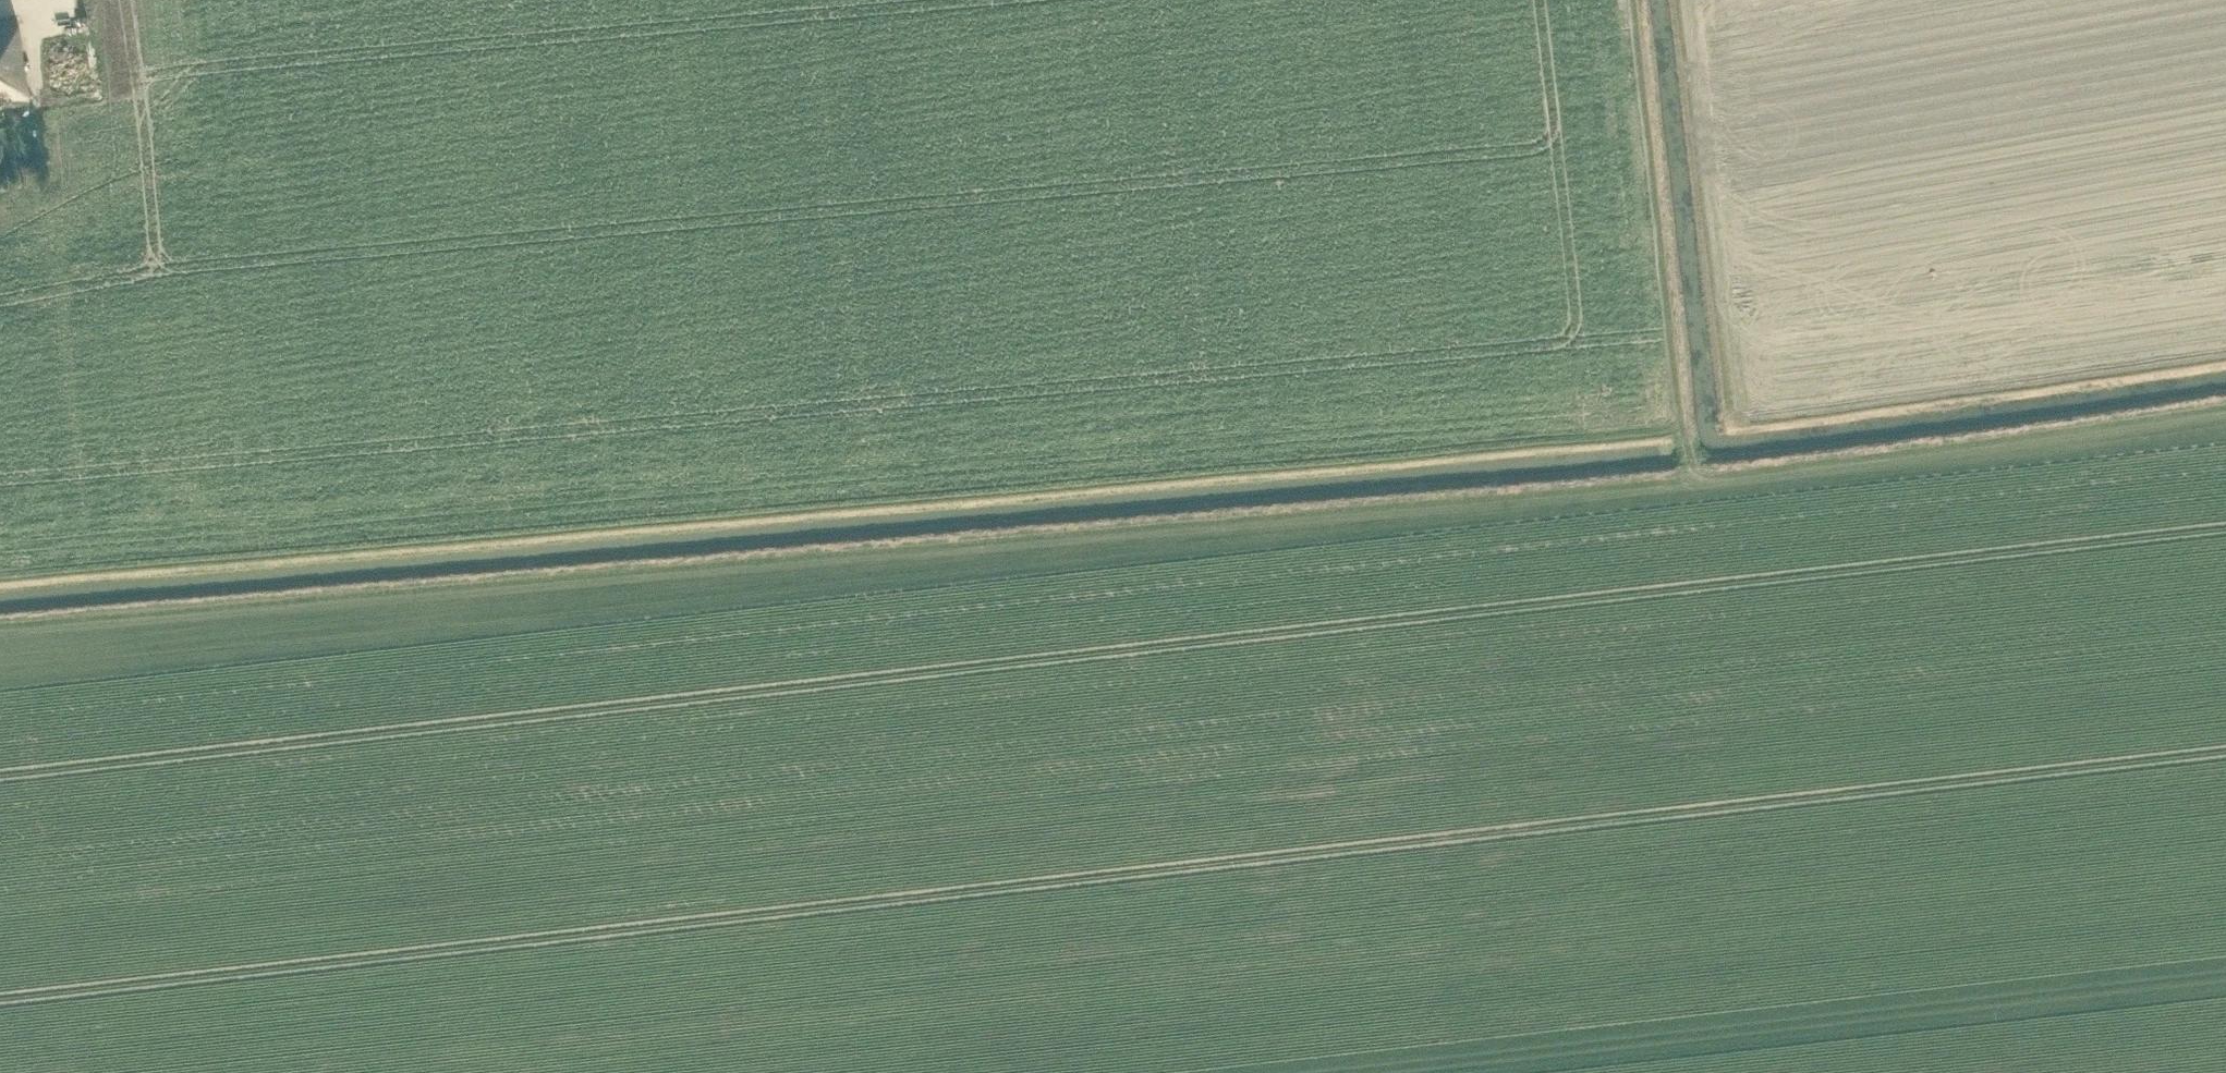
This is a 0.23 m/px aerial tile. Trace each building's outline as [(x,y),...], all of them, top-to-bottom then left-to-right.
[(28,102),(16,19),(0,21),(0,106),(28,102)]
